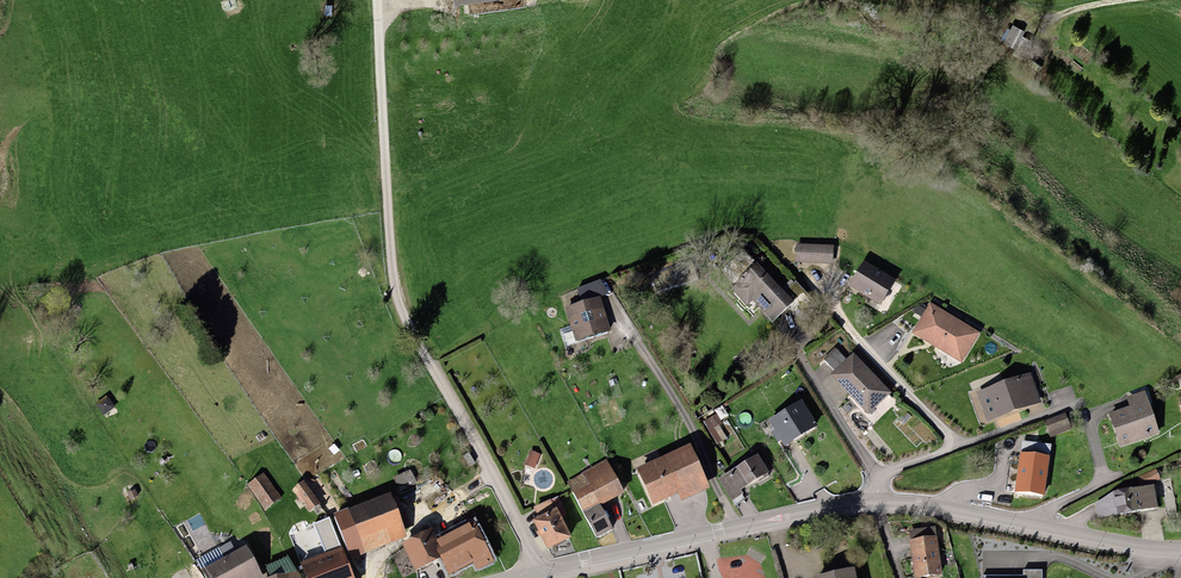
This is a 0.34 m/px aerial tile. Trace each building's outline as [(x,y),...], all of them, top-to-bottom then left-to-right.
[(833,244),(796,243),(796,262),(833,263),(833,244)] [(896,280),(865,260),(849,285),(880,305),(896,280)] [(758,269),(729,294),(744,312),(752,305),(770,325),(802,299),(792,288),(782,297),(758,269)] [(596,301),(565,311),(576,343),(607,333),(596,301)] [(981,332),(930,302),(912,333),(962,363),(981,332)] [(837,367),(828,376),(866,416),(888,395),(853,359),(840,371),(837,367)] [(1029,378),(988,393),(997,418),(1039,403),(1029,378)] [(1130,411),(1109,417),(1119,447),(1156,435),(1143,394),(1127,400),(1130,411)] [(106,397),(95,405),(102,414),(113,405),(106,397)] [(799,406),(768,425),(774,434),(771,436),(776,444),(779,442),(783,448),(814,429),(799,406)] [(1064,417),(1046,424),(1050,435),(1068,428),(1064,417)] [(1020,457),(1048,460),(1049,451),(1021,448),(1020,457)] [(688,450),(636,473),(652,508),(678,496),(681,504),(707,492),(688,450)] [(1020,457),(1016,495),(1044,498),(1048,460),(1020,457)] [(754,459),(719,482),(732,503),(741,497),(739,493),(765,476),(754,459)] [(604,465),(567,484),(583,514),(620,495),(604,465)] [(407,474),(395,480),(404,499),(416,494),(407,474)] [(1155,474),(1138,480),(1141,489),(1158,483),(1155,474)] [(279,501),(261,477),(247,488),(265,511),(279,501)] [(316,506),(301,486),(292,492),(307,513),(316,506)] [(1154,491),(1111,498),(1114,517),(1157,510),(1154,491)] [(387,500),(332,520),(348,562),(402,541),(387,500)] [(534,511),(540,523),(555,515),(549,504),(534,511)] [(540,523),(533,526),(546,552),(568,542),(555,515),(540,523)] [(217,541),(207,522),(201,525),(197,518),(189,522),(203,548),(217,541)] [(466,519),(445,530),(440,521),(427,528),(431,537),(406,550),(417,571),(433,564),(440,577),(462,577),(489,564),(466,519)] [(312,528),(323,557),(339,551),(327,522),(312,528)] [(910,544),(936,541),(935,531),(909,534),(910,544)] [(910,544),(914,577),(938,577),(940,577),(936,541),(910,544)] [(299,566),(304,577),(349,577),(339,551),(323,557),(299,566)] [(243,553),(202,574),(204,577),(257,577),(243,553)] [(268,577),(289,577),(292,577),(287,561),(265,569),(268,577)] [(184,570),(163,577),(187,577),(184,570)]
